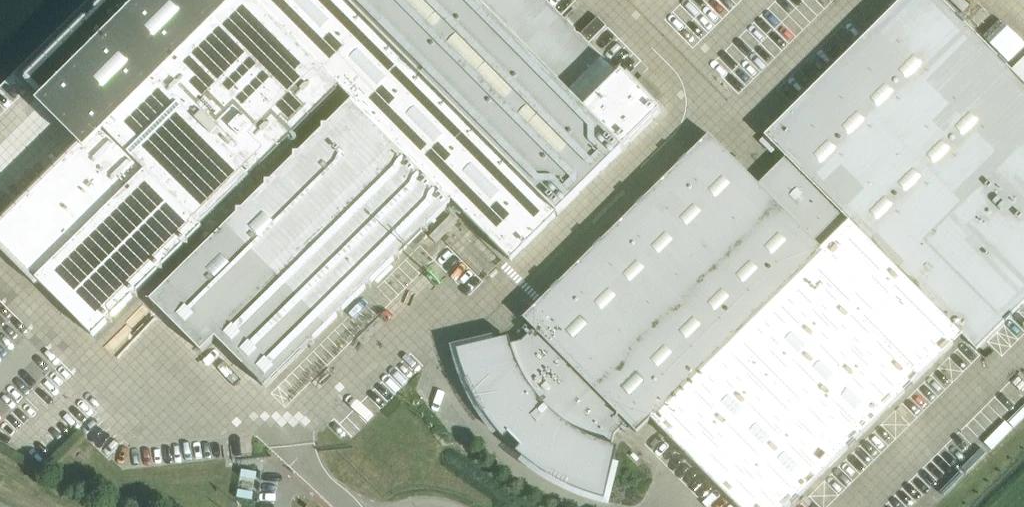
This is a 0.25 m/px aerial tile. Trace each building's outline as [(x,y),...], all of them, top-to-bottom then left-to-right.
[(0,223),(0,244),(93,337),(202,228),(213,238),(150,301),(200,351),(214,337),(264,387),(451,201),(510,260),(660,112),(621,73),(619,75),(591,47),(545,0),(104,0),(28,76),(43,92),(42,93),(42,94),(35,100),(60,125),(79,144),(0,223)] [(961,335),(975,349),(1023,301),(1023,84),(941,0),(900,0),(764,135),(785,156),(757,183),(708,134),(522,318),(533,328),(521,340),(464,353),(467,366),(475,384),(483,402),(494,418),(506,433),(520,447),(535,459),(551,470),(568,479),(586,486),(599,490),(613,434),(625,422),(635,432),(649,418),(737,506),(788,506),(961,335)] [(579,34),(588,42),(605,25),(596,16),(579,34)] [(1008,54),(1023,71),(1023,55),(1016,46),(1008,54)]
